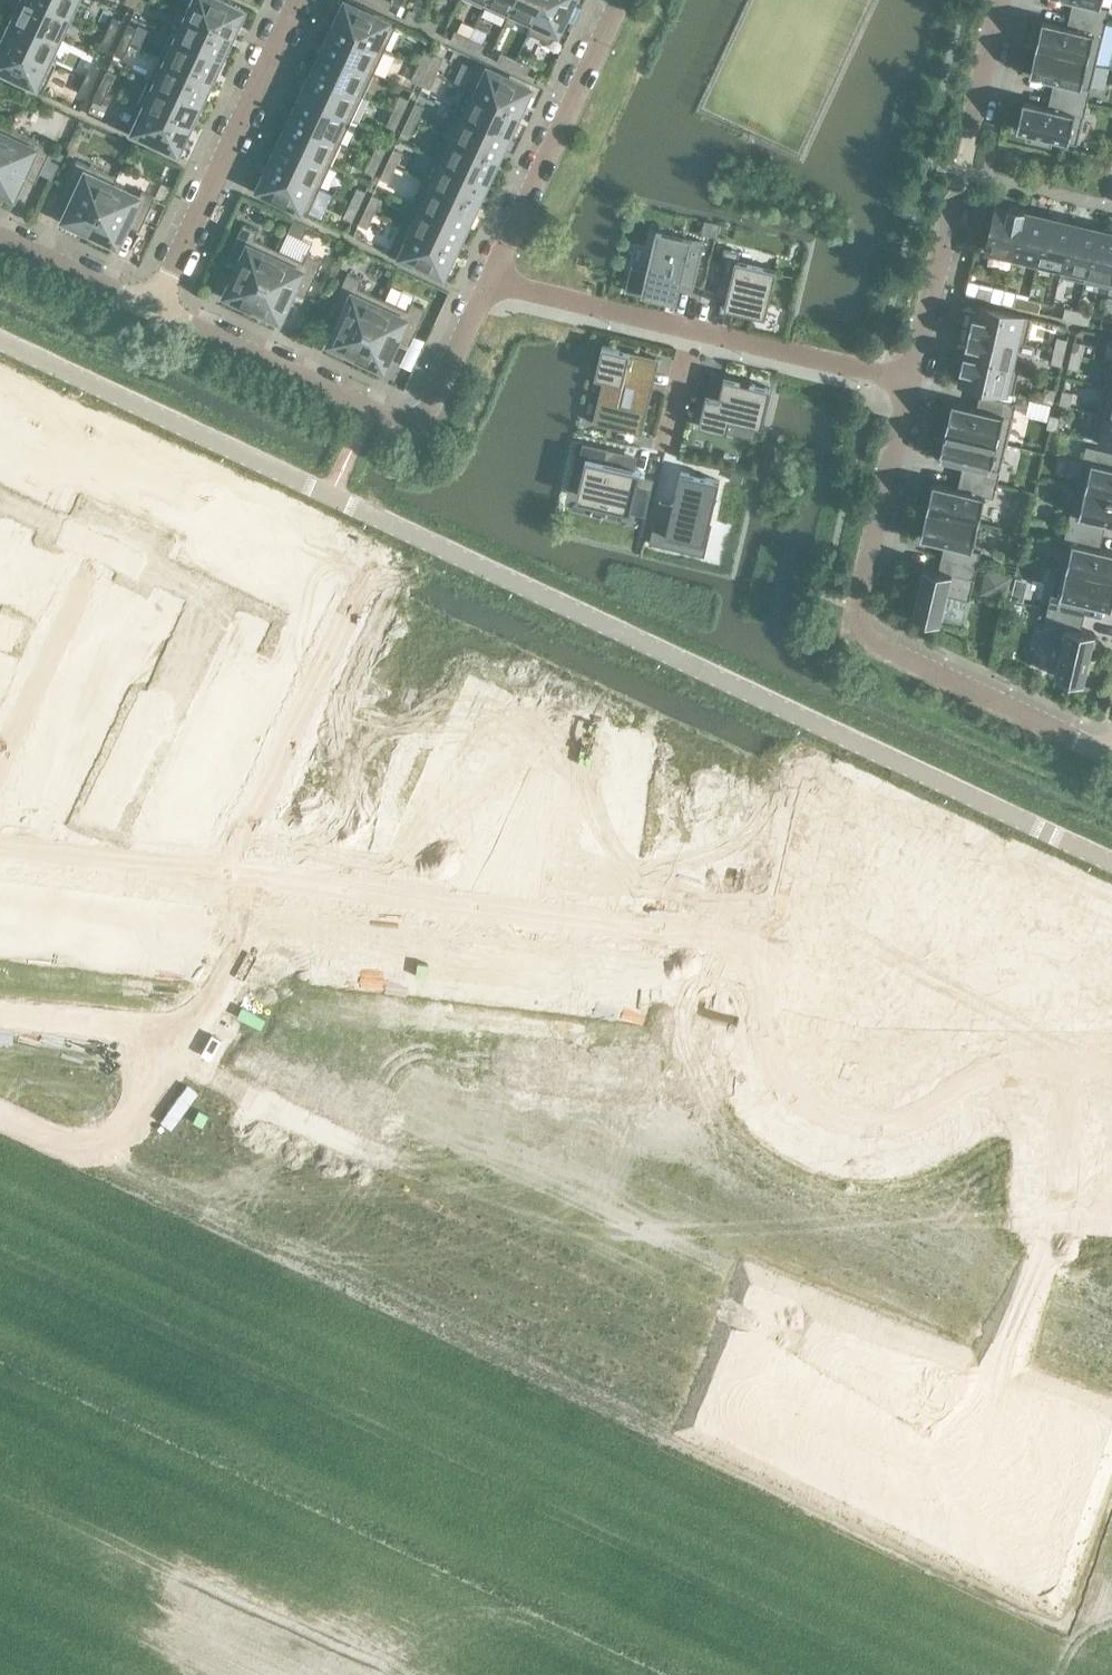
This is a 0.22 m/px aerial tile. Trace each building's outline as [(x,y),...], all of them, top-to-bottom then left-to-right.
[(41,0),(24,0),(16,17),(58,36),(69,13),(41,0)] [(69,13),(75,0),(41,0),(69,13)] [(146,0),(136,0),(133,5),(142,10),(146,0)] [(185,12),(232,34),(243,9),(223,0),(191,0),(185,12)] [(390,0),(375,0),(374,2),(388,9),(392,1),(390,0)] [(515,0),(487,0),(484,6),(507,16),(515,0)] [(543,0),(515,0),(507,16),(508,17),(510,13),(531,23),(527,31),(528,31),(543,0)] [(572,1),(572,0),(543,0),(528,31),(551,42),(557,30),(558,30),(564,18),(575,23),(583,6),(572,1)] [(1102,0),(1077,0),(1080,1),(1076,14),(1106,21),(1109,7),(1101,5),(1102,0)] [(384,49),(396,24),(346,2),(339,16),(342,18),(338,27),(384,49)] [(420,24),(424,16),(409,9),(405,17),(420,24)] [(221,57),(232,34),(185,12),(185,13),(189,15),(179,36),(171,32),(170,33),(221,57)] [(1097,61),(1106,21),(1076,14),(1073,27),(1042,19),(1036,47),(1097,61)] [(113,16),(106,31),(115,35),(122,21),(113,16)] [(438,23),(424,16),(420,24),(435,31),(438,23)] [(48,58),(58,36),(16,17),(5,40),(56,63),(56,62),(48,58)] [(465,22),(460,33),(470,37),(475,26),(465,22)] [(128,23),(122,38),(130,42),(137,28),(128,23)] [(374,72),(384,49),(338,27),(334,36),(331,35),(324,49),(374,72)] [(466,45),(470,37),(455,30),(451,38),(466,45)] [(108,50),(115,35),(106,31),(100,46),(108,50)] [(210,80),(221,57),(170,33),(160,56),(210,80)] [(484,44),(470,37),(466,45),(481,52),(484,44)] [(124,57),(130,42),(122,38),(115,53),(124,57)] [(56,63),(5,40),(0,50),(0,67),(45,87),(56,63)] [(1087,101),(1097,61),(1036,47),(1029,74),(1060,81),(1057,94),(1087,101)] [(374,72),(324,49),(318,62),(321,64),(317,73),(363,95),(374,72)] [(427,68),(434,54),(425,49),(418,64),(427,68)] [(512,67),(516,58),(501,51),(497,60),(512,67)] [(443,58),(434,54),(427,68),(436,73),(443,58)] [(200,103),(210,80),(160,56),(159,57),(167,60),(157,82),(149,78),(149,79),(200,103)] [(531,65),(516,58),(512,67),(527,74),(531,65)] [(92,62),(85,77),(94,81),(101,67),(92,62)] [(420,83),(427,68),(418,64),(411,79),(420,83)] [(523,102),(530,87),(489,68),(488,69),(476,64),(466,86),(516,110),(520,101),(523,102)] [(429,87),(436,73),(427,68),(420,83),(429,87)] [(107,69),(100,84),(109,88),(116,74),(107,69)] [(352,118),(363,95),(317,73),(312,82),(309,81),(303,95),(352,118)] [(87,96),(94,81),(85,77),(78,92),(87,96)] [(200,103),(149,79),(138,102),(189,126),(200,103)] [(102,103),(109,88),(100,84),(93,99),(102,103)] [(512,119),(516,110),(466,86),(465,87),(473,91),(463,112),(455,109),(508,134),(515,120),(512,119)] [(1077,143),(1087,101),(1057,94),(1054,107),(1023,100),(1016,129),(1032,133),(1030,141),(1051,146),(1053,138),(1077,143)] [(341,141),(352,118),(303,95),(296,108),(299,110),(295,119),(341,141)] [(402,113),(409,98),(401,95),(394,109),(402,113)] [(415,101),(408,116),(417,120),(423,105),(415,101)] [(189,126),(138,102),(138,103),(142,105),(131,128),(178,150),(189,126)] [(396,128),(402,113),(394,109),(387,124),(396,128)] [(508,134),(455,109),(444,132),(494,156),(499,147),(502,148),(508,134)] [(410,134),(417,120),(408,116),(402,131),(410,134)] [(331,164),(341,141),(295,119),(291,128),(288,127),(281,141),(331,164)] [(13,127),(0,120),(0,155),(13,127)] [(13,127),(0,155),(0,187),(14,193),(27,166),(40,172),(51,147),(39,141),(40,139),(13,127)] [(494,156),(444,132),(433,155),(487,180),(493,166),(490,165),(494,156)] [(381,159),(388,144),(380,140),(373,155),(381,159)] [(320,187),(331,164),(281,141),(275,155),(278,156),(274,165),(320,187)] [(394,147),(387,162),(395,166),(402,151),(394,147)] [(374,174),(381,159),(373,155),(366,170),(374,174)] [(487,180),(433,155),(433,157),(441,160),(431,182),(423,178),(473,202),(477,193),(480,194),(487,180)] [(92,230),(117,175),(91,163),(90,165),(77,159),(65,184),(78,190),(65,217),(92,230)] [(388,180),(395,166),(387,162),(380,177),(388,180)] [(309,211),(320,187),(274,165),(269,174),(266,173),(259,188),(309,211)] [(144,220),(155,197),(155,196),(142,189),(139,195),(114,183),(118,175),(117,175),(92,230),(118,242),(131,214),(144,220)] [(473,202),(423,178),(412,201),(465,226),(472,213),(469,211),(473,202)] [(322,184),(312,207),(324,212),(334,189),(322,184)] [(359,205),(366,190),(358,186),(351,201),(359,205)] [(381,197),(372,193),(365,208),(374,212),(381,197)] [(353,220),(359,205),(351,201),(344,216),(353,220)] [(465,226),(412,201),(401,225),(451,248),(456,239),(459,240),(465,226)] [(1013,254),(1023,207),(1009,204),(1008,208),(997,205),(987,248),(1013,254)] [(1037,260),(1048,217),(1043,216),(1034,214),(1033,216),(1024,213),(1026,208),(1023,207),(1013,254),(1037,260)] [(367,227),(374,212),(365,208),(359,223),(367,227)] [(1062,266),(1072,223),(1068,222),(1058,220),(1058,221),(1051,220),(1052,218),(1048,217),(1037,260),(1062,266)] [(704,218),(701,234),(715,237),(719,222),(704,218)] [(253,305),(280,249),(255,237),(258,230),(244,223),(228,258),(240,264),(227,293),(253,305)] [(1085,280),(1097,229),(1093,228),(1083,226),(1083,227),(1076,226),(1077,224),(1072,223),(1062,266),(1086,271),(1084,280),(1085,280)] [(451,248),(401,225),(390,247),(403,253),(402,254),(443,274),(450,259),(447,257),(451,248)] [(1111,277),(1111,233),(1108,232),(1107,233),(1101,232),(1101,230),(1097,229),(1085,280),(1110,286),(1111,277)] [(695,284),(705,241),(667,232),(662,252),(654,250),(649,272),(630,268),(626,288),(667,297),(670,284),(680,286),(681,281),(695,284)] [(766,316),(777,268),(738,259),(740,250),(725,247),(713,295),(726,298),(724,306),(766,316)] [(322,260),(308,253),(304,260),(280,249),(253,305),(280,318),(293,289),(306,295),(322,260)] [(357,354),(384,297),(359,286),(363,278),(348,271),(332,307),(344,313),(331,341),(357,354)] [(990,299),(992,289),(979,286),(977,296),(990,299)] [(1026,308),(1028,298),(1015,295),(1013,305),(1026,308)] [(410,343),(426,308),(412,301),(408,309),(384,297),(357,354),(384,366),(397,337),(410,343)] [(1039,311),(1041,301),(1028,298),(1026,308),(1039,311)] [(1032,317),(979,304),(977,315),(973,314),(969,329),(1025,342),(1032,317)] [(1075,320),(1078,310),(1065,307),(1063,317),(1075,320)] [(1088,323),(1091,313),(1078,310),(1075,320),(1088,323)] [(1025,343),(1025,342),(969,329),(966,344),(970,345),(968,353),(964,352),(963,354),(1020,367),(1020,366),(1011,364),(1017,341),(1025,343)] [(1057,336),(1054,349),(1064,352),(1067,339),(1057,336)] [(1081,355),(1084,343),(1074,340),(1071,353),(1081,355)] [(606,399),(599,397),(593,422),(642,433),(652,388),(643,385),(650,356),(602,345),(595,376),(611,380),(606,399)] [(1061,364),(1064,352),(1054,349),(1051,362),(1061,364)] [(1078,368),(1081,355),(1071,353),(1068,366),(1078,368)] [(1014,393),(1020,367),(963,354),(960,369),(964,370),(961,380),(1014,393)] [(771,387),(724,376),(719,397),(706,394),(699,425),(727,431),(730,418),(762,426),(771,387)] [(1056,389),(1045,387),(1042,400),(1052,402),(1056,389)] [(1104,387),(1098,412),(1111,415),(1111,389),(1104,387)] [(1073,392),(1062,389),(1059,402),(1070,405),(1073,392)] [(1006,443),(1016,401),(986,394),(983,408),(952,401),(946,428),(1006,443)] [(1030,398),(1027,414),(1047,419),(1051,403),(1030,398)] [(1098,412),(1092,437),(1111,442),(1111,415),(1098,412)] [(1060,416),(1050,414),(1047,427),(1057,429),(1060,416)] [(45,419),(19,474),(48,488),(74,432),(45,419)] [(997,483),(1006,443),(946,428),(939,456),(970,463),(967,476),(997,483)] [(582,479),(578,494),(606,500),(605,503),(613,504),(614,502),(627,505),(626,510),(631,511),(631,510),(644,513),(644,514),(645,514),(652,486),(650,486),(650,487),(638,484),(640,474),(641,470),(635,468),(604,461),(607,450),(608,450),(608,448),(583,442),(582,444),(583,444),(580,458),(585,459),(581,479),(582,479)] [(1076,486),(1111,494),(1111,450),(1086,444),(1076,486)] [(72,473),(60,499),(75,506),(77,504),(104,517),(130,461),(101,448),(86,480),(72,473)] [(659,500),(649,542),(651,542),(665,545),(668,534),(705,543),(710,522),(720,479),(681,470),(673,503),(659,500)] [(994,497),(997,483),(967,476),(964,489),(933,482),(927,509),(979,521),(985,494),(994,497)] [(169,484),(142,540),(170,553),(169,555),(184,562),(196,537),(182,530),(197,498),(169,484)] [(1076,486),(1067,526),(1097,533),(1100,520),(1111,523),(1111,494),(1076,486)] [(39,503),(27,529),(43,536),(55,510),(39,503)] [(972,548),(979,521),(927,509),(920,536),(951,544),(948,557),(978,564),(981,550),(972,548)] [(1097,533),(1067,526),(1057,566),(1111,579),(1111,550),(1094,546),(1097,533)] [(28,594),(39,569),(7,554),(13,539),(0,533),(0,581),(28,594)] [(969,599),(978,564),(948,557),(945,570),(923,565),(912,615),(941,622),(947,594),(969,599)] [(1025,601),(1031,576),(989,565),(983,589),(1025,601)] [(1111,607),(1111,579),(1057,566),(1048,607),(1078,614),(1081,601),(1111,608),(1111,607)] [(16,619),(28,594),(0,581),(0,612),(16,619)] [(115,588),(103,614),(147,634),(158,610),(173,616),(180,601),(154,589),(148,603),(115,588)] [(1075,627),(1078,614),(1048,607),(1039,642),(1062,647),(1055,675),(1084,682),(1096,632),(1075,627)] [(238,611),(231,627),(257,639),(264,623),(238,611)] [(103,614),(92,639),(124,654),(118,668),(120,669),(144,680),(151,665),(136,658),(147,634),(103,614)] [(6,625),(2,633),(14,638),(18,630),(6,625)] [(216,633),(209,648),(224,655),(210,684),(254,704),(268,674),(236,659),(242,644),(216,633)] [(81,652),(72,672),(111,690),(120,669),(118,668),(81,652)] [(12,671),(0,665),(0,696),(12,671)] [(72,672),(63,692),(102,709),(111,690),(72,672)] [(467,687),(455,713),(499,733),(510,707),(467,687)] [(161,690),(156,703),(164,706),(170,694),(161,690)] [(63,692),(54,711),(93,729),(102,709),(63,692)] [(54,711),(45,730),(84,748),(93,729),(54,711)] [(455,713),(444,737),(488,757),(489,753),(499,733),(455,713)] [(140,720),(134,732),(142,736),(148,724),(140,720)] [(175,722),(168,738),(183,745),(169,774),(213,794),(227,763),(194,748),(201,734),(175,722)] [(45,730),(36,750),(75,768),(84,748),(45,730)] [(134,732),(129,744),(137,748),(142,736),(134,732)] [(560,756),(559,765),(573,767),(573,762),(621,768),(624,740),(576,735),(574,758),(560,756)] [(444,737),(433,761),(476,781),(486,761),(498,767),(502,759),(489,753),(488,757),(444,737)] [(36,750),(27,769),(66,787),(75,768),(36,750)] [(433,761),(422,786),(465,806),(467,802),(476,781),(433,761)] [(573,767),(570,789),(618,794),(621,768),(573,762),(573,767)] [(120,764),(114,776),(122,780),(128,767),(120,764)] [(27,769),(18,790),(57,808),(66,787),(27,769)] [(141,797),(134,812),(160,824),(166,810),(199,825),(213,794),(169,774),(156,803),(141,797)] [(422,786),(411,810),(454,830),(463,810),(476,815),(479,807),(467,802),(465,806),(422,786)] [(554,810),(553,818),(567,820),(567,815),(615,821),(618,794),(570,789),(568,811),(554,810)] [(820,803),(815,826),(871,839),(873,830),(876,815),(820,803)] [(411,810),(399,834),(443,854),(445,850),(454,830),(411,810)] [(567,820),(564,842),(612,847),(615,821),(567,815),(567,820)] [(815,826),(810,849),(866,861),(868,852),(871,839),(815,826)] [(399,834),(388,860),(431,880),(441,858),(453,864),(457,856),(445,850),(443,854),(399,834)] [(922,871),(913,890),(935,900),(959,848),(937,838),(932,848),(929,856),(925,863),(922,871)] [(548,863),(547,872),(561,873),(561,869),(609,874),(612,847),(564,842),(562,864),(548,863)] [(959,848),(935,900),(956,909),(979,857),(959,848)] [(810,849),(805,871),(861,883),(864,870),(866,861),(810,849)] [(979,857),(956,909),(976,919),(1000,867),(979,857)] [(1000,867),(976,919),(997,928),(1021,876),(1000,867)] [(805,871),(800,893),(856,905),(858,897),(861,883),(805,871)] [(1021,876),(997,928),(1018,938),(1041,886),(1021,876)] [(13,941),(26,912),(36,892),(17,882),(15,886),(8,883),(0,900),(0,940),(13,941)] [(1041,886),(1018,938),(1040,948),(1043,940),(1047,932),(1050,925),(1058,909),(1063,896),(1041,886)] [(26,912),(13,941),(58,947),(72,918),(82,897),(62,888),(60,892),(54,888),(40,918),(26,912)] [(800,893),(795,915),(851,928),(854,914),(856,905),(800,893)] [(72,918),(58,947),(104,952),(118,923),(127,903),(108,894),(106,897),(99,894),(85,924),(72,918)] [(118,923),(104,952),(149,958),(163,929),(173,908),(153,899),(151,903),(145,900),(131,929),(118,923)] [(163,929),(149,958),(195,963),(218,914),(199,905),(197,908),(190,905),(176,935),(164,929),(163,929)] [(795,915),(790,937),(846,950),(848,941),(851,928),(795,915)] [(1093,947),(1111,951),(1111,926),(1098,923),(1095,938),(1093,947)] [(305,942),(302,970),(351,976),(357,928),(323,924),(321,944),(305,942)] [(357,928),(351,976),(400,981),(403,953),(388,951),(390,932),(357,928)] [(421,955),(418,983),(467,989),(472,941),(439,937),(437,957),(421,955)] [(790,937),(785,959),(841,972),(844,958),(846,950),(790,937)] [(472,941),(467,989),(516,994),(519,966),(504,964),(506,945),(472,941)] [(1088,969),(1111,974),(1111,951),(1093,947),(1091,955),(1088,969)] [(537,968),(534,996),(583,1002),(588,954),(555,951),(553,970),(537,968)] [(588,954),(583,1002),(632,1007),(635,979),(620,978),(622,958),(588,954)] [(785,959),(780,982),(836,994),(838,985),(841,972),(785,959)] [(896,1012),(895,1023),(920,1023),(920,966),(896,966),(896,970),(896,978),(896,987),(896,996),(896,1004),(896,1012)] [(920,966),(920,1023),(942,1023),(943,967),(920,966)] [(943,967),(942,1023),(965,1024),(966,967),(943,967)] [(966,967),(965,1024),(988,1024),(988,967),(966,967)] [(988,967),(988,1024),(1011,1024),(1011,967),(988,967)] [(1011,967),(1011,1024),(1035,1024),(1035,1002),(1035,993),(1035,985),(1035,976),(1035,967),(1011,967)] [(1083,991),(1111,998),(1111,974),(1088,969),(1085,982),(1083,991)] [(780,982),(775,1005),(831,1018),(834,1003),(836,994),(780,982)] [(1078,1015),(1111,1022),(1111,998),(1083,991),(1081,1000),(1078,1015)]
